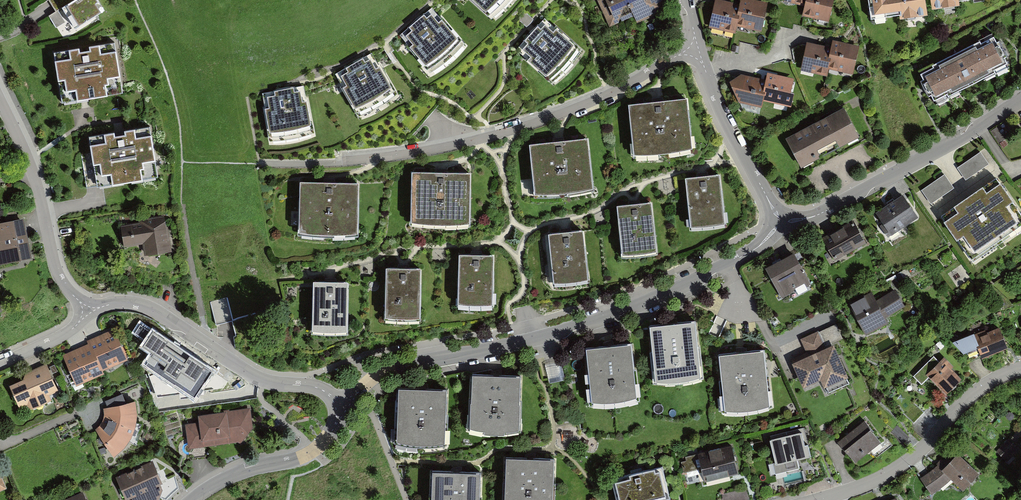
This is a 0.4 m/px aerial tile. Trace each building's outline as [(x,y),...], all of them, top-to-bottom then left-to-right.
[(59,5),(73,28),(104,9),(99,0),(68,0),(59,5)] [(489,14),(502,0),(473,0),(489,14)] [(610,28),(635,17),(637,22),(667,8),(663,0),(598,0),(610,28)] [(735,32),(737,25),(740,12),(737,12),(739,3),(728,0),(714,0),(712,10),(709,24),(708,26),(735,32)] [(737,12),(740,12),(737,25),(761,31),(761,28),(765,15),(768,1),(763,0),(740,0),(739,3),(737,12)] [(804,15),(829,20),(833,0),(805,0),(804,5),(802,15),(804,15)] [(872,21),(900,17),(900,20),(930,16),(927,0),(870,0),(872,21)] [(932,11),(961,7),(960,3),(983,0),(931,0),(932,11)] [(432,8),(400,35),(427,67),(459,40),(432,8)] [(49,17),(56,28),(65,23),(58,12),(49,17)] [(546,19),(518,51),(550,79),(578,47),(546,19)] [(920,73),(936,105),(1011,68),(995,36),(920,73)] [(831,46),(829,55),(831,55),(829,68),(853,73),(859,45),(832,39),(831,46)] [(800,70),(827,75),(829,68),(831,55),(829,55),(831,46),(807,40),(804,53),(801,69),(800,70)] [(115,43),(54,52),(62,101),(123,92),(115,43)] [(374,52),(336,72),(357,111),(395,91),(374,52)] [(788,106),(794,77),(768,71),(766,78),(764,87),(766,88),(763,100),(788,106)] [(763,100),(766,88),(764,87),(766,78),(741,73),(730,79),(739,100),(762,106),(763,100)] [(304,86),(263,93),(270,135),(312,128),(304,86)] [(686,99),(631,104),(636,159),(692,153),(686,99)] [(844,106),(786,137),(802,167),(860,136),(844,106)] [(150,126),(89,136),(97,186),(158,176),(150,126)] [(587,137),(530,144),(536,198),(593,192),(587,137)] [(981,151),(959,166),(966,177),(988,162),(981,151)] [(471,169),(412,168),(411,219),(425,220),(440,221),(455,221),(470,220),(471,169)] [(719,174),(686,177),(690,229),(724,226),(719,174)] [(954,187),(945,174),(923,190),(932,203),(954,187)] [(947,219),(972,256),(1020,224),(1020,209),(1001,180),(985,190),(983,186),(955,205),(959,211),(947,219)] [(300,182),(298,235),(357,236),(358,183),(300,182)] [(907,195),(877,211),(890,234),(920,218),(907,195)] [(651,198),(617,202),(622,251),(657,248),(651,198)] [(140,222),(122,225),(125,247),(142,244),(143,254),(171,250),(166,215),(140,219),(140,222)] [(0,224),(0,264),(31,259),(24,219),(0,224)] [(835,259),(866,242),(863,237),(859,230),(853,219),(822,236),(835,259)] [(582,230),(547,234),(552,284),(587,280),(582,230)] [(811,283),(794,251),(766,266),(782,297),(793,292),(795,287),(805,282),(806,286),(811,283)] [(494,256),(460,255),(458,308),(493,309),(494,256)] [(420,269),(386,269),(385,321),(419,321),(420,269)] [(350,283),(313,282),(312,335),(348,336),(350,283)] [(873,292),(851,304),(868,335),(890,323),(887,318),(906,308),(896,289),(877,299),(873,292)] [(232,292),(211,296),(215,321),(237,318),(232,292)] [(695,322),(648,327),(654,381),(701,375),(695,322)] [(982,356),(1008,345),(999,325),(986,331),(985,329),(972,334),(982,356)] [(103,368),(128,357),(115,328),(87,340),(88,343),(91,341),(103,368)] [(62,354),(76,384),(104,371),(103,368),(91,341),(88,343),(62,354)] [(170,378),(173,370),(188,376),(196,354),(162,341),(150,371),(170,378)] [(633,344),(586,349),(592,403),(639,397),(633,344)] [(835,349),(796,366),(805,386),(820,379),(827,395),(851,384),(835,349)] [(765,350),(718,356),(724,409),(771,404),(765,350)] [(934,357),(917,374),(925,383),(929,379),(946,396),(962,380),(952,369),(954,367),(944,357),(939,362),(934,357)] [(47,365),(9,381),(21,409),(58,393),(47,365)] [(521,378),(473,376),(470,433),(518,435),(521,378)] [(207,386),(191,381),(186,396),(201,401),(207,386)] [(447,391),(399,389),(397,446),(445,448),(447,391)] [(124,395),(107,399),(108,405),(126,400),(124,395)] [(136,401),(106,407),(104,416),(103,421),(100,426),(96,430),(114,458),(125,448),(131,439),(135,427),(137,416),(136,401)] [(199,424),(188,425),(189,449),(244,443),(253,429),(251,409),(199,416),(199,424)] [(867,422),(840,442),(855,462),(882,442),(867,422)] [(806,433),(771,439),(776,466),(810,459),(806,433)] [(1020,451),(1010,441),(997,453),(1007,463),(1020,451)] [(733,447),(689,457),(692,470),(701,468),(704,480),(739,472),(733,447)] [(947,458),(923,478),(931,494),(952,480),(962,490),(978,473),(958,455),(951,461),(947,458)] [(505,457),(503,499),(551,499),(553,459),(505,457)] [(152,462),(116,478),(126,499),(162,484),(152,462)] [(614,480),(619,499),(662,499),(671,498),(664,468),(614,480)] [(432,469),(431,499),(479,499),(480,471),(432,469)] [(723,494),(724,499),(750,499),(748,491),(723,494)]
